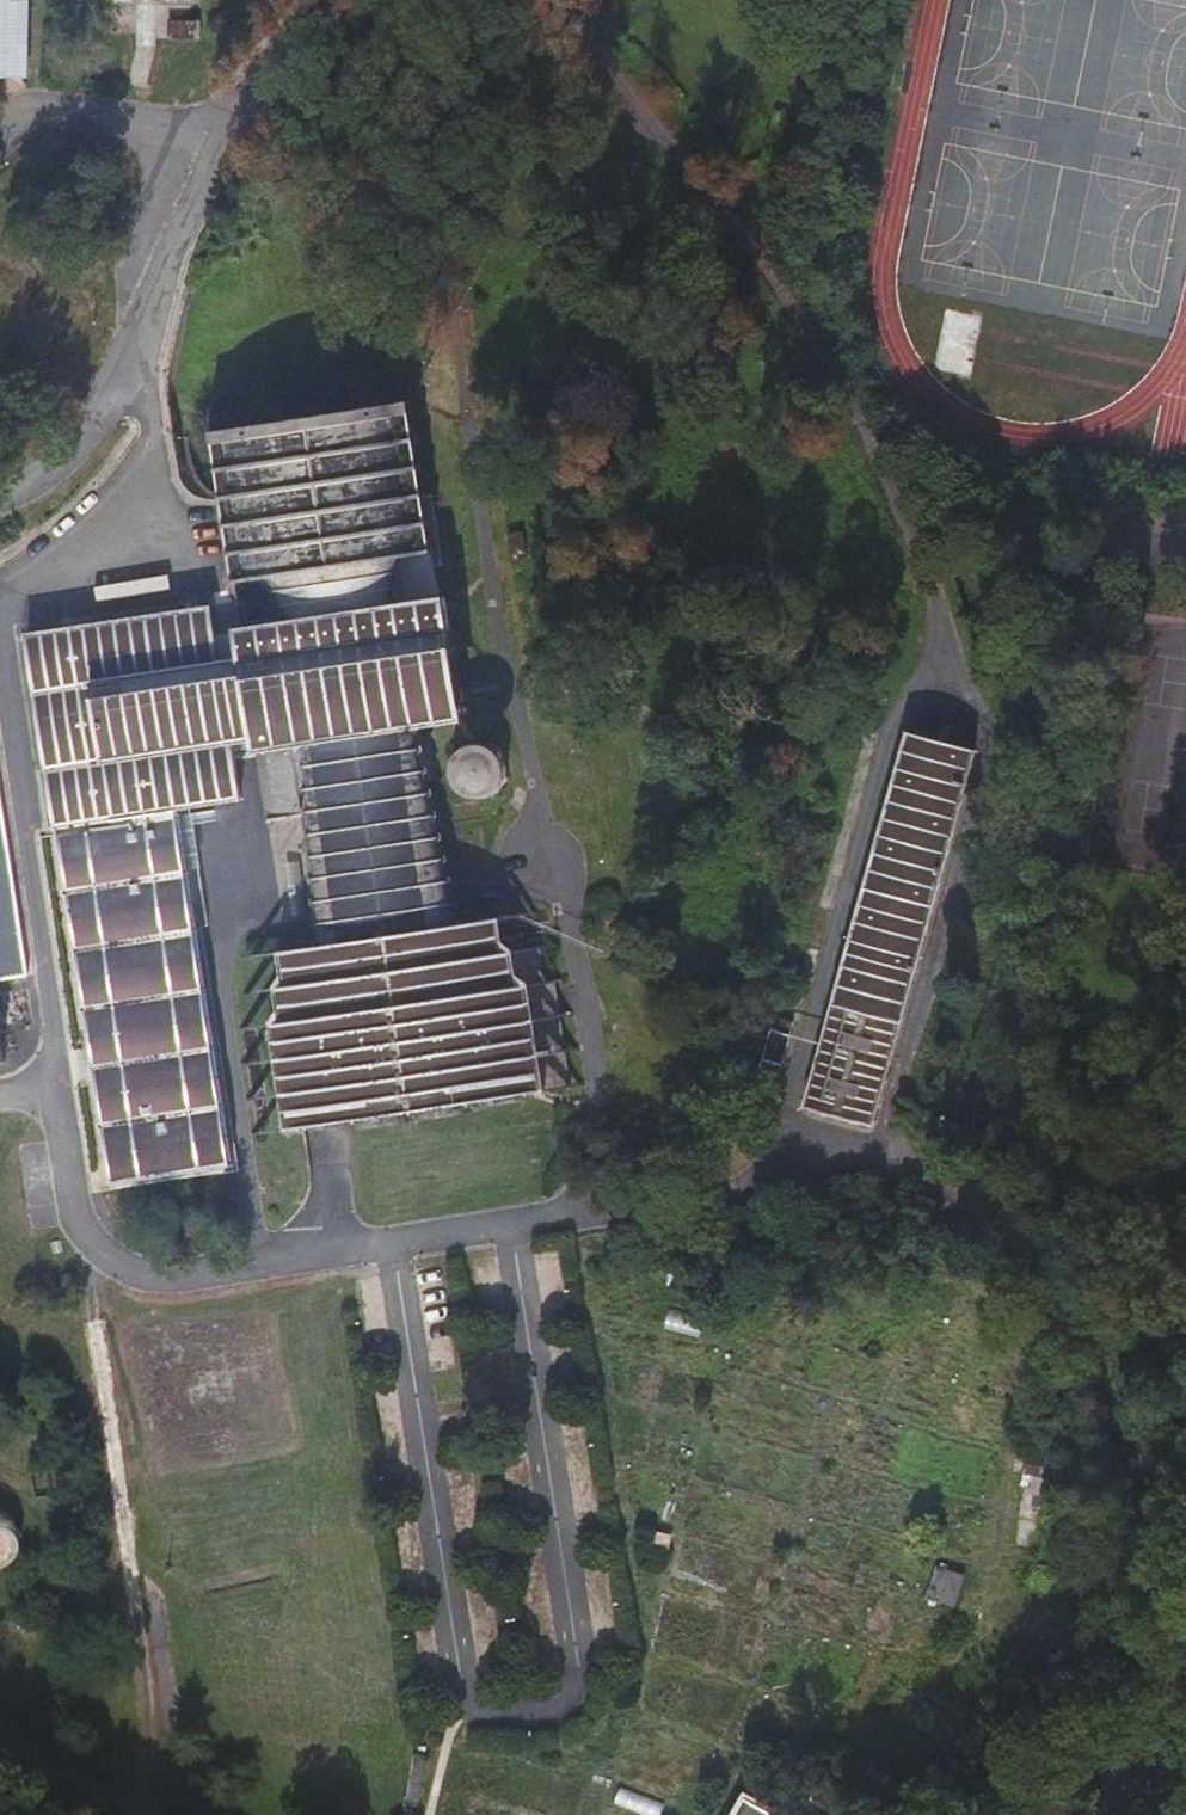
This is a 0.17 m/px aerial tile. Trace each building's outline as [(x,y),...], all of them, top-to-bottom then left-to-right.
[(25,80),(26,0),(0,0),(0,79),(25,80)] [(206,429),(230,583),(276,576),(283,620),(232,628),(236,657),(215,661),(207,606),(24,634),(107,1182),(219,1165),(167,823),(231,813),(220,743),(246,739),(258,819),(304,814),(317,944),(275,953),(280,979),(269,981),(276,1020),(265,1023),(281,1128),(303,1125),(323,1122),(343,1119),(545,1088),(544,1085),(564,1082),(549,983),(539,984),(532,938),(516,941),(515,932),(497,935),(495,918),(456,925),(415,729),(458,722),(439,597),(395,604),(391,571),(442,563),(430,493),(420,495),(405,401),(206,429)] [(971,747),(906,728),(800,1101),(866,1119),(971,747)] [(481,743),(469,743),(459,747),(451,755),(447,766),(447,777),(451,788),(459,796),(470,800),(481,800),(492,795),(499,787),(504,777),(504,765),(499,755),(491,747),(481,743)] [(30,1028),(23,978),(28,977),(0,788),(0,1032),(30,1028)] [(790,1017),(772,1011),(751,1080),(769,1086),(790,1017)] [(9,1565),(17,1553),(19,1539),(16,1526),(7,1515),(0,1511),(0,1570),(9,1565)] [(739,1801),(731,1814),(764,1814),(739,1801)]
